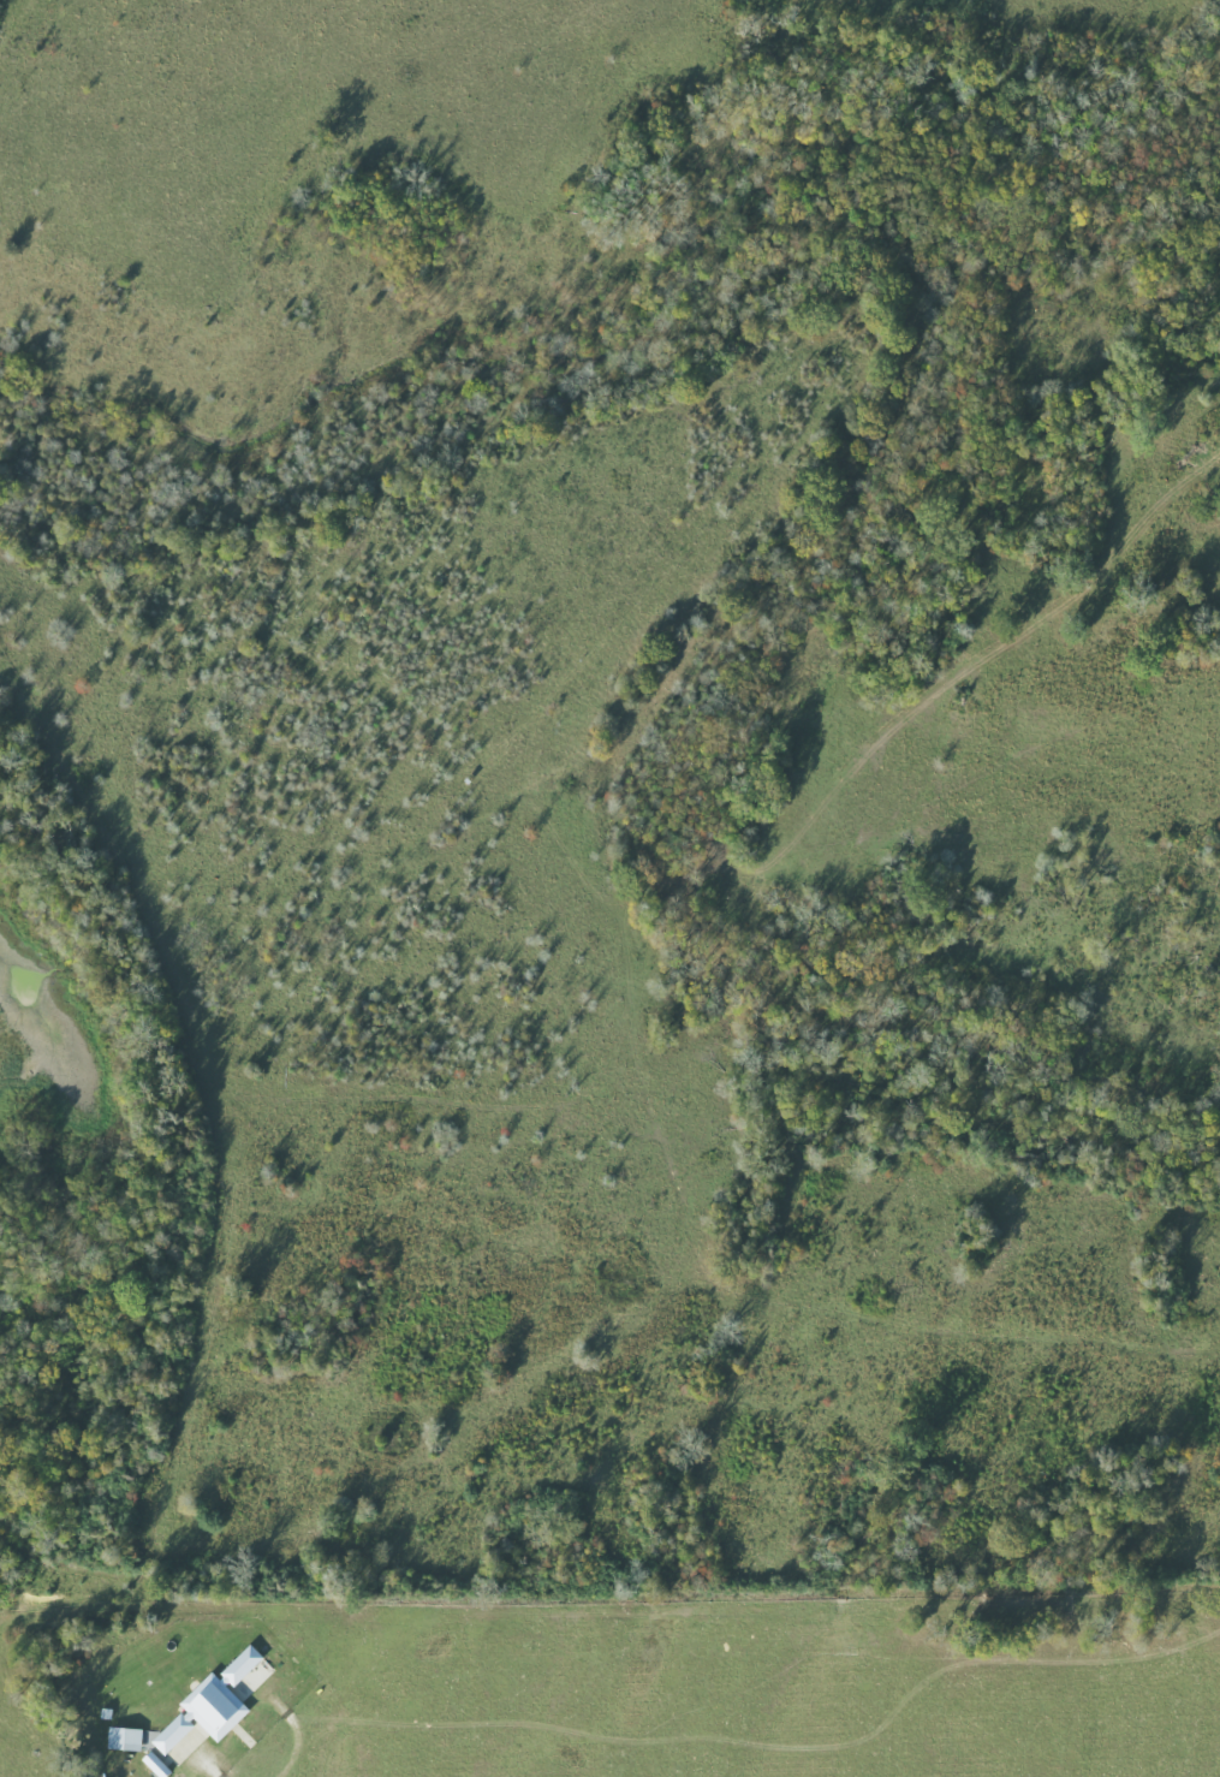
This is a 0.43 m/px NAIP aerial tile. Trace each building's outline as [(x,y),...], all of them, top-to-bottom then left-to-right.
[(113,1749),(144,1750),(146,1729),(114,1727),(113,1749)] [(155,1751),(145,1760),(162,1776),(170,1776),(175,1773),(155,1751)]
